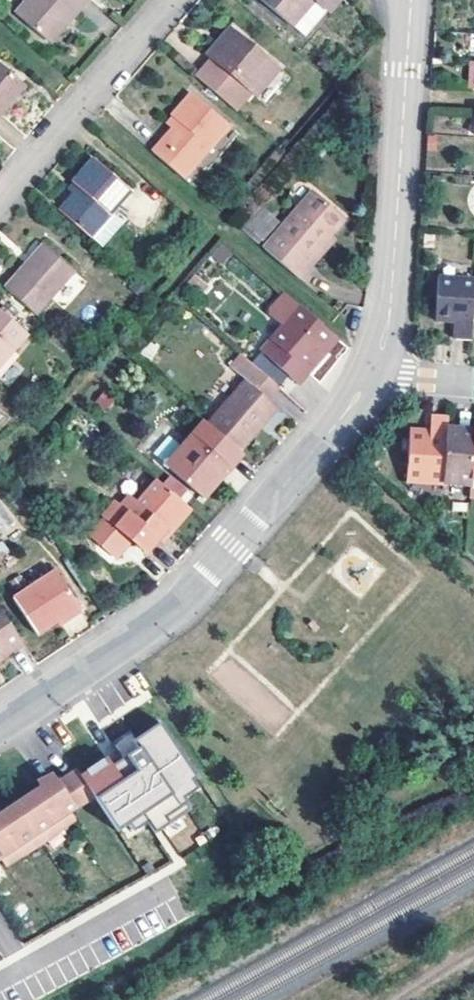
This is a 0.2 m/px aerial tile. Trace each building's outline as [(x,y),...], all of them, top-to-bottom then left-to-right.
[(19,13),(49,39),(69,16),(73,18),(89,0),(31,0),(19,13)] [(303,39),(336,0),(258,0),(303,39)] [(196,76),(232,109),(258,82),(261,86),(276,69),(231,30),(221,42),(225,45),(196,76)] [(24,87),(0,67),(0,114),(24,87)] [(154,152),(183,177),(228,127),(190,95),(173,117),(179,122),(154,152)] [(124,223),(112,211),(129,191),(94,160),(74,183),(79,189),(60,210),(103,248),(124,223)] [(266,249),(303,281),(315,268),(311,264),(349,220),(315,192),(266,249)] [(281,219),(262,203),(255,210),(274,227),(281,219)] [(274,227),(255,210),(246,219),(265,236),(274,227)] [(265,236),(246,219),(240,226),(259,243),(265,236)] [(3,290),(33,317),(73,271),(41,245),(3,290)] [(434,322),(453,323),(455,283),(436,282),(434,322)] [(455,283),(453,323),(452,342),(471,343),(473,290),(473,284),(455,283)] [(335,342),(300,312),(283,330),(288,335),(277,346),(272,343),(260,356),(295,388),(335,342)] [(0,313),(0,365),(25,337),(0,313)] [(257,370),(208,428),(238,454),(273,415),(263,406),(279,389),(257,370)] [(406,484),(443,486),(443,484),(445,436),(445,419),(428,417),(428,434),(408,435),(406,484)] [(202,501),(241,456),(238,454),(208,428),(207,426),(169,471),(202,501)] [(443,484),(472,484),(472,480),(473,451),(473,437),(445,436),(443,484)] [(153,449),(160,460),(179,448),(172,437),(153,449)] [(171,535),(193,511),(159,482),(130,514),(121,505),(108,519),(148,554),(168,533),(171,535)] [(81,609),(57,574),(17,600),(41,637),(81,609)] [(25,648),(0,611),(0,655),(5,652),(8,658),(25,648)] [(107,757),(79,775),(93,795),(117,831),(128,823),(149,809),(161,828),(192,808),(183,796),(179,789),(192,780),(198,777),(160,721),(135,737),(130,729),(111,742),(122,758),(112,764),(107,757)] [(6,852),(12,861),(71,819),(67,813),(93,795),(79,775),(76,770),(67,777),(63,780),(57,770),(42,780),(45,785),(41,788),(0,817),(0,856),(6,852)] [(192,780),(179,789),(183,796),(197,787),(192,780)] [(149,809),(128,823),(133,830),(145,822),(153,834),(161,828),(149,809)]
